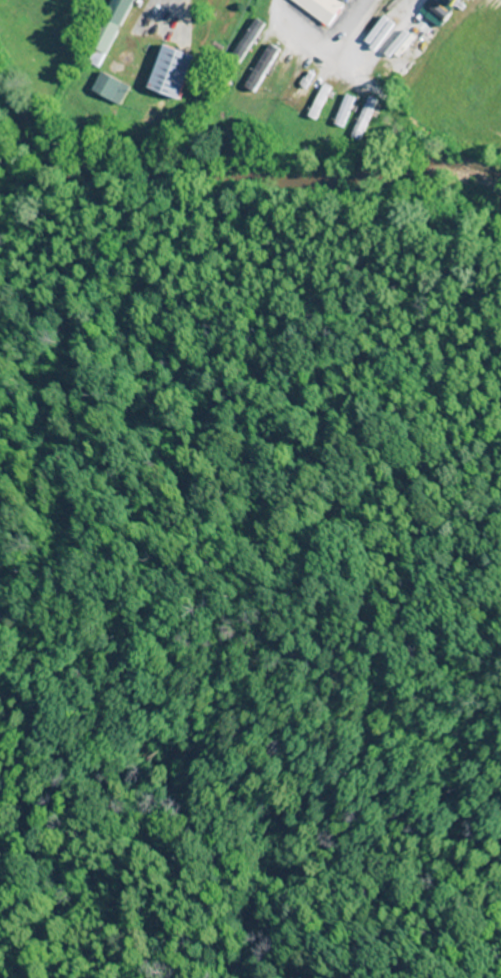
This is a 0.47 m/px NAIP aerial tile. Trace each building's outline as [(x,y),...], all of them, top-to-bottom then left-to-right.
[(82,60),(101,69),(135,0),(112,0),(82,60)] [(330,28),(346,5),(339,0),(289,0),(330,28)] [(181,99),(198,55),(165,42),(148,87),(181,99)] [(256,92),(281,49),(270,42),(245,85),(256,92)] [(93,89),(120,105),(131,87),(104,71),(93,89)] [(307,116),(316,121),(333,87),(324,82),(307,116)] [(333,125),(343,129),(355,98),(346,94),(333,125)] [(379,100),(368,96),(349,138),(359,143),(379,100)]
